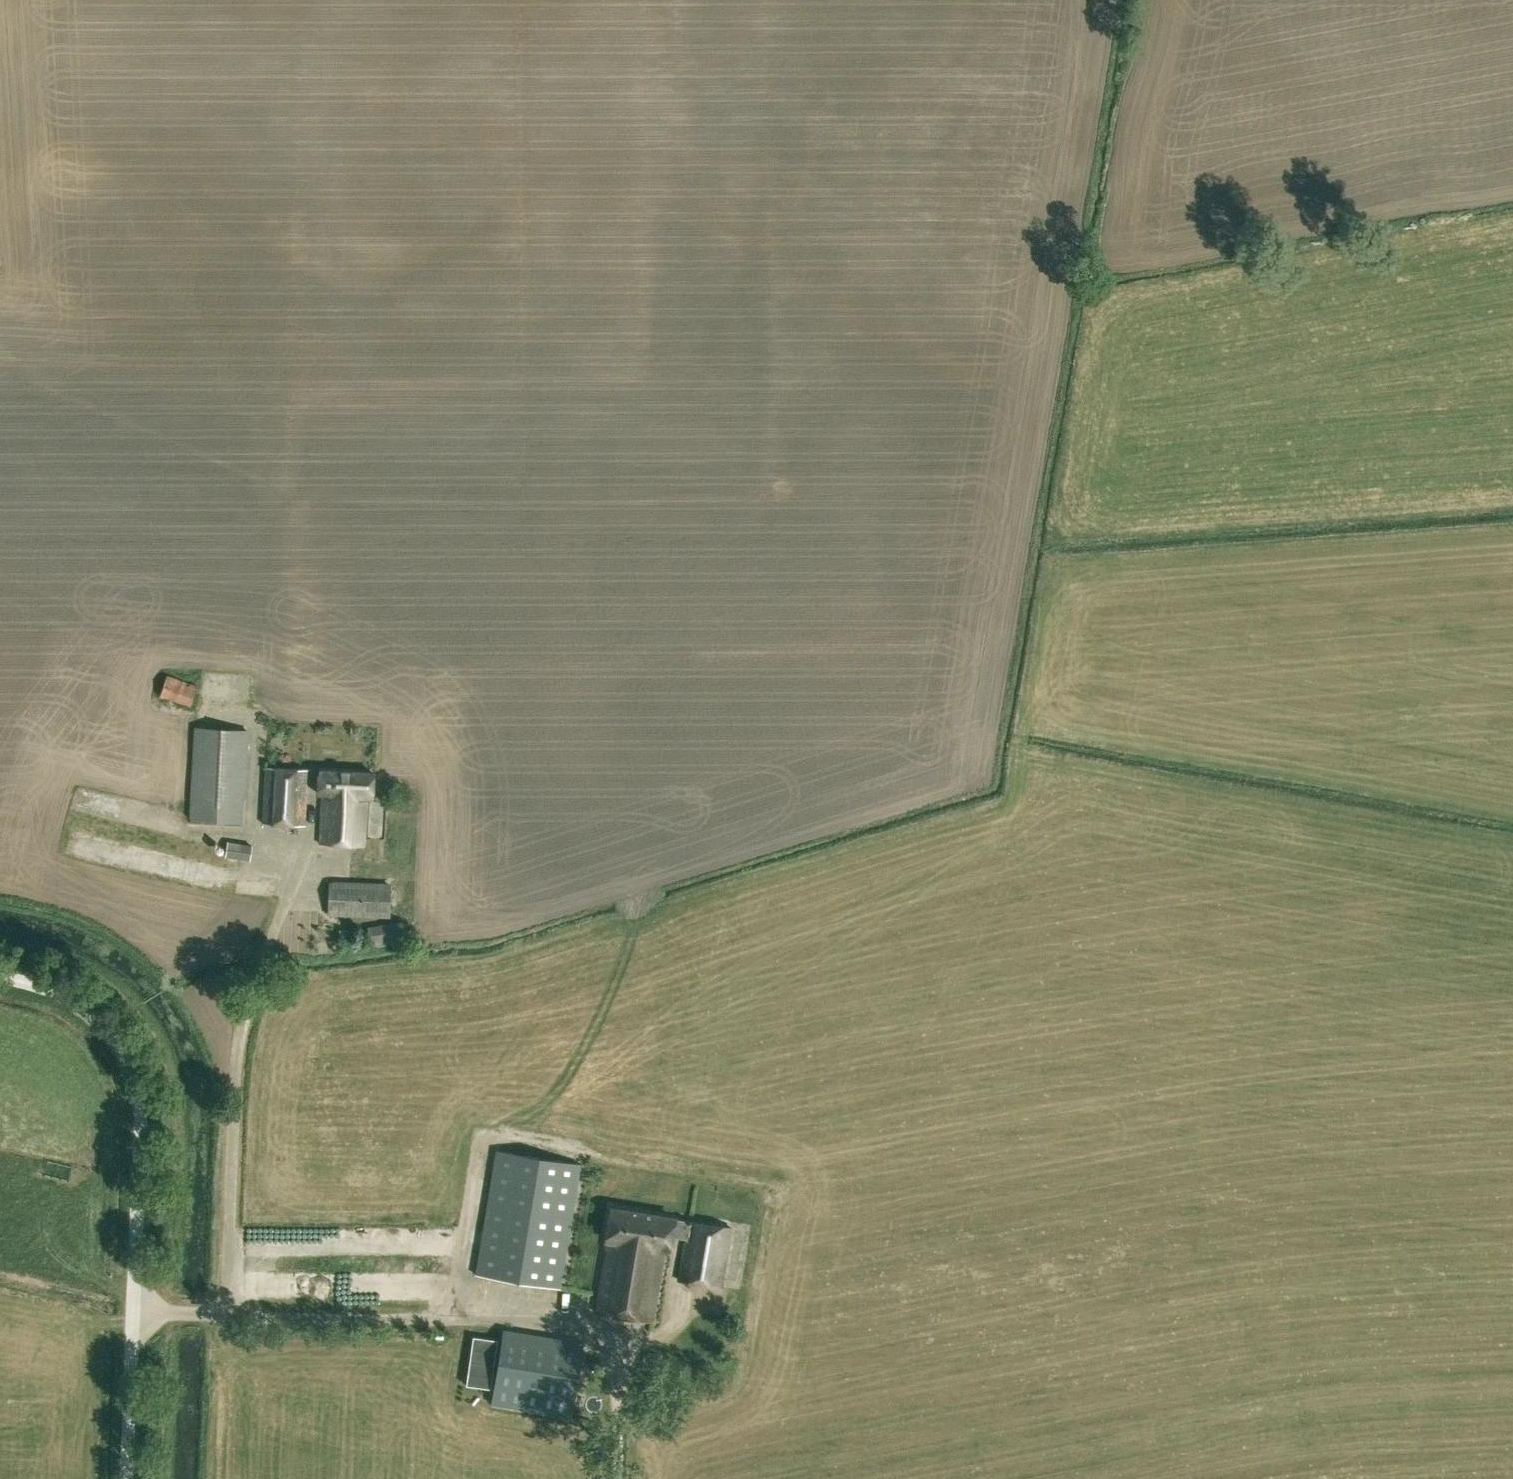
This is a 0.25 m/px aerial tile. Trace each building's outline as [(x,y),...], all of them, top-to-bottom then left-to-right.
[(199,685),(167,674),(160,697),(191,707),(199,685)] [(192,818),(243,821),(248,730),(197,727),(192,818)] [(263,821),(305,824),(309,768),(267,765),(263,821)] [(374,801),(375,771),(320,769),(319,793),(323,793),(321,843),(365,844),(367,801),(374,801)] [(89,863),(113,866),(116,841),(93,838),(89,863)] [(226,856),(249,859),(252,845),(228,842),(226,856)] [(332,881),(330,912),(390,915),(392,884),(332,881)] [(404,921),(374,930),(380,948),(410,938),(404,921)] [(497,1149),(476,1273),(560,1287),(581,1164),(497,1149)] [(615,1206),(598,1311),(654,1319),(665,1248),(671,1249),(674,1234),(687,1236),(680,1279),(722,1286),(732,1227),(615,1206)] [(584,1345),(504,1331),(492,1406),(572,1419),(584,1345)]
